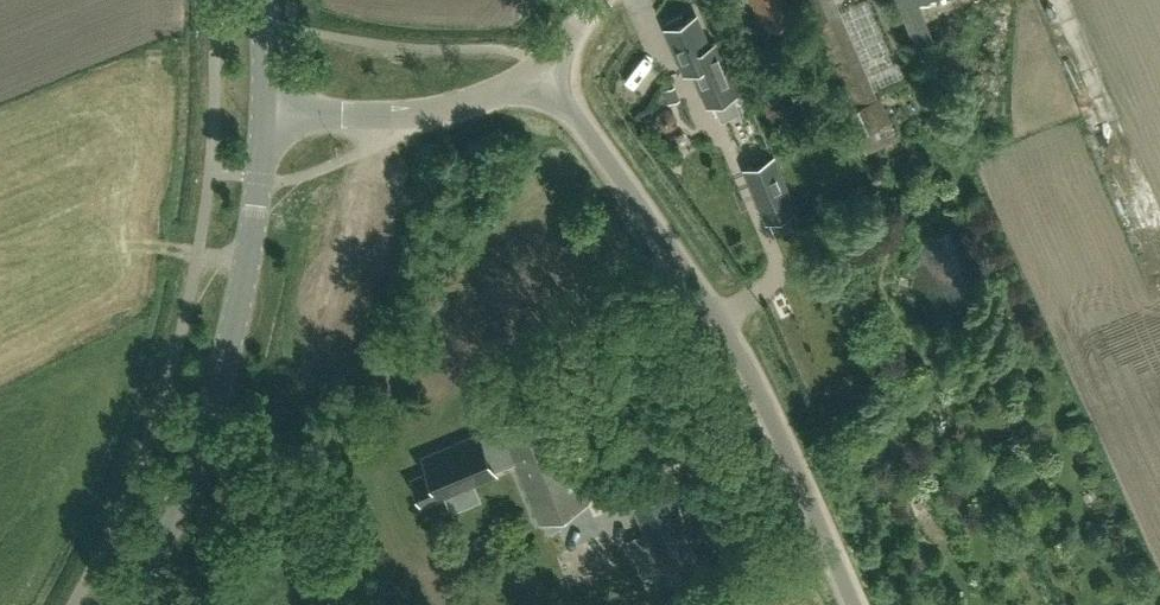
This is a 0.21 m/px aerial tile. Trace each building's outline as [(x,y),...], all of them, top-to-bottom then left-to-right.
[(796,17),(789,0),(753,0),(765,30),(796,17)] [(850,111),(879,99),(874,88),(841,12),(828,18),(820,0),(802,0),(850,111)] [(918,50),(935,43),(920,2),(924,0),(898,0),(918,50)] [(880,2),(857,10),(870,50),(893,43),(880,2)] [(668,21),(670,26),(667,27),(686,72),(695,68),(710,104),(740,91),(718,42),(710,45),(697,15),(686,19),(684,14),(668,21)] [(767,66),(752,72),(769,113),(787,106),(770,64),(767,66)] [(827,82),(821,85),(804,92),(808,102),(812,111),(810,113),(813,119),(816,125),(842,113),(827,82)] [(689,151),(711,142),(701,120),(679,129),(689,151)] [(803,227),(795,210),(797,209),(775,156),(748,168),(770,220),(778,237),(803,227)] [(278,221),(280,209),(258,206),(256,218),(278,221)] [(542,521),(588,501),(548,405),(502,424),(504,431),(483,440),(480,434),(445,449),(458,479),(493,465),(490,459),(512,450),(542,521)] [(655,578),(699,559),(672,493),(637,507),(649,536),(639,540),(655,578)]
